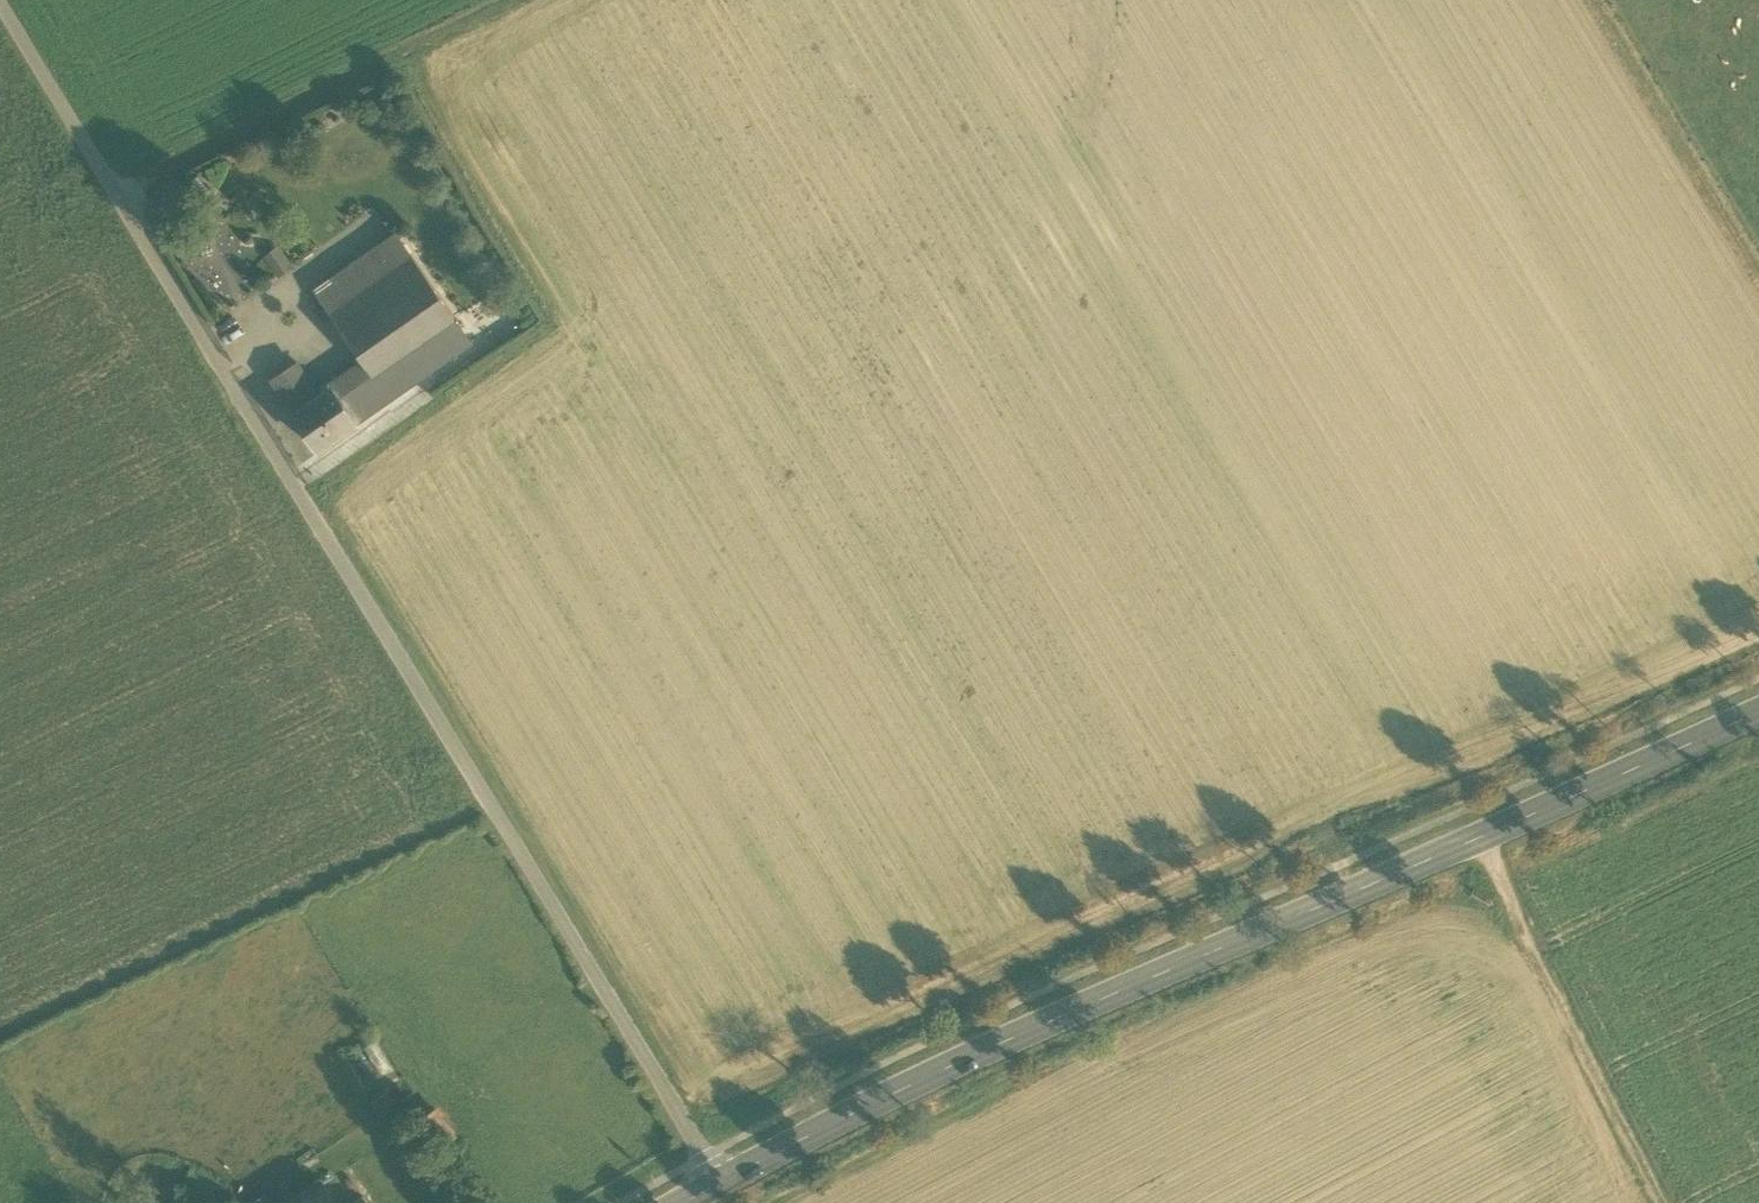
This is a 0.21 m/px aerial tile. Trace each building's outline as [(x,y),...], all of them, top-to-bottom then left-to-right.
[(315,291),(330,313),(413,256),(397,234),(315,291)] [(426,274),(413,256),(330,313),(365,363),(373,373),(434,331),(405,288),(426,274)] [(455,316),(426,274),(405,288),(434,331),(455,316)] [(472,341),(455,316),(434,331),(373,373),(365,363),(342,380),(339,376),(322,389),(325,393),(331,389),(355,426),(472,341)] [(274,379),(295,411),(319,396),(298,364),(274,379)] [(293,413),(317,451),(355,427),(355,426),(331,389),(325,393),(319,396),(295,411),(293,413)] [(322,1184),(293,1202),(334,1202),(322,1184)]
